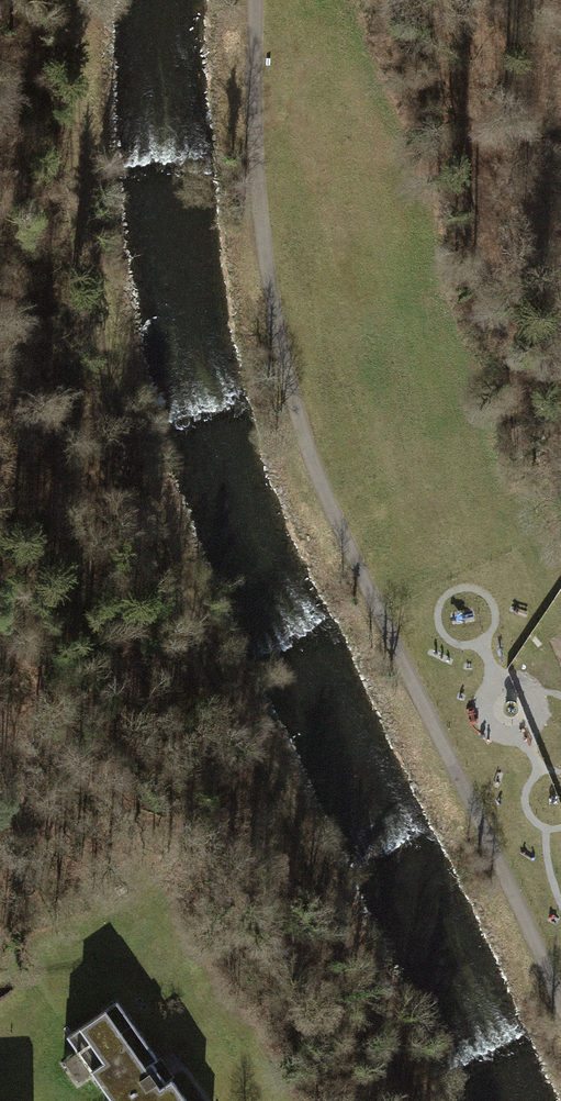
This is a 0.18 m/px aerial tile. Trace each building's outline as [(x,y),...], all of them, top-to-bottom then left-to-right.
[(70,1040),(115,1100),(200,1100),(125,999),(70,1040)]
